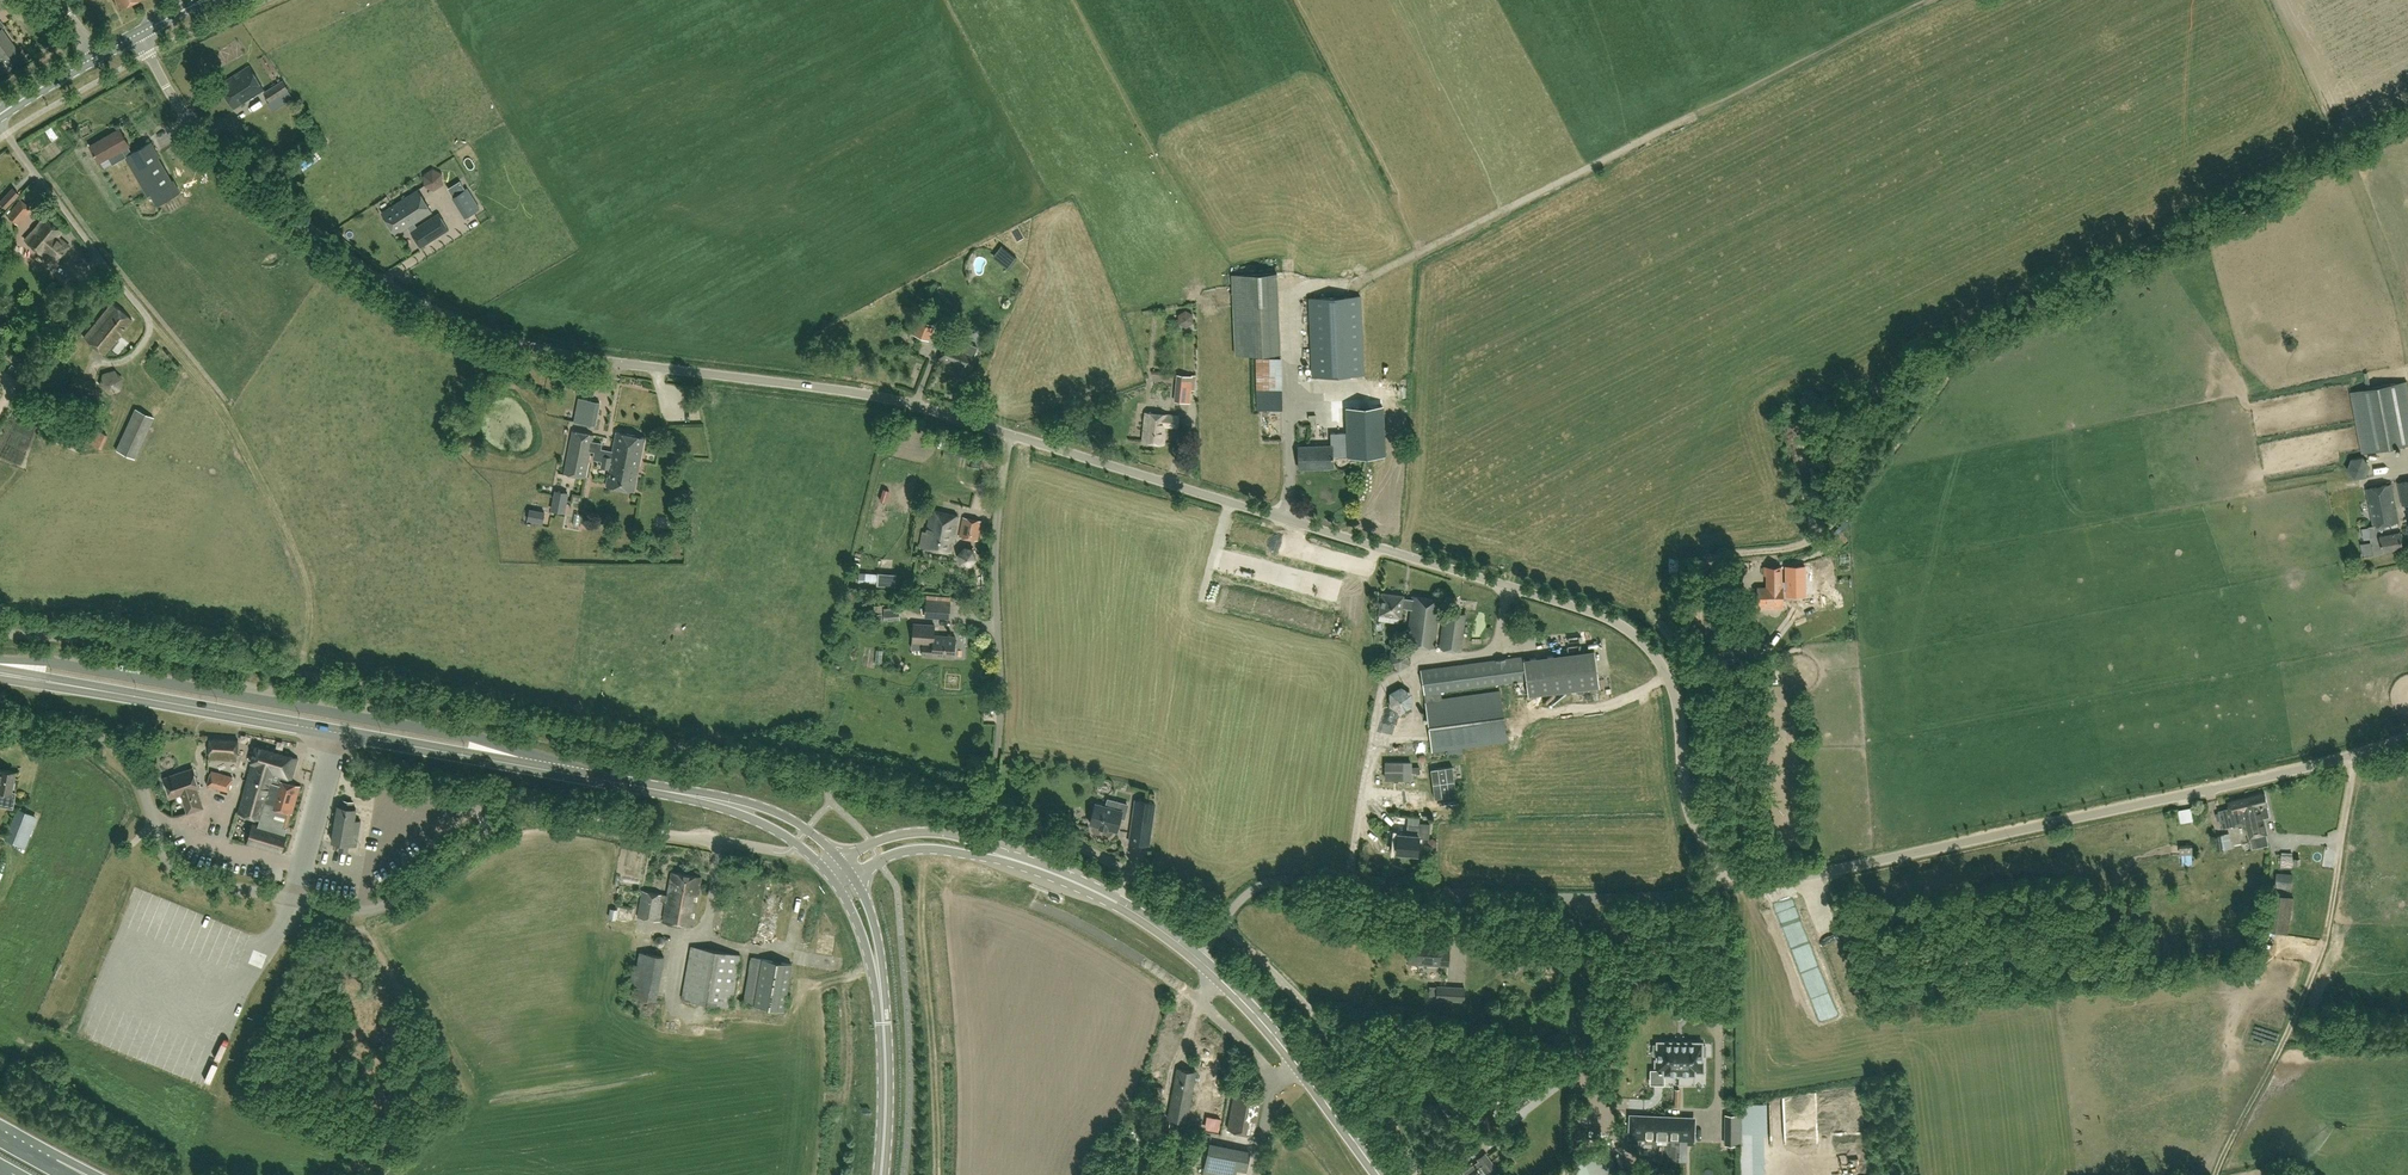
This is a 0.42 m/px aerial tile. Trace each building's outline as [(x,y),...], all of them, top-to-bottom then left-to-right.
[(1,28),(0,28),(0,68),(2,71),(1,72),(2,74),(15,65),(12,61),(21,55),(1,28)] [(264,89),(252,69),(249,66),(220,84),(234,107),(252,96),(264,89)] [(270,101),(288,90),(283,80),(264,92),(270,101)] [(84,124),(74,129),(77,136),(88,131),(84,124)] [(172,181),(158,157),(160,156),(151,141),(132,152),(128,145),(129,144),(120,128),(91,146),(100,162),(123,148),(127,155),(125,156),(148,195),(151,193),(157,204),(180,191),(174,180),(172,181)] [(157,149),(164,145),(156,131),(149,135),(157,149)] [(445,157),(439,161),(446,171),(451,167),(445,157)] [(19,194),(12,187),(0,200),(0,203),(6,208),(19,194)] [(458,205),(472,196),(467,188),(453,196),(458,205)] [(421,247),(448,229),(438,213),(414,228),(411,224),(432,211),(418,190),(381,213),(395,235),(408,227),(421,247)] [(32,208),(25,203),(20,198),(6,215),(18,225),(32,208)] [(71,246),(58,235),(61,231),(45,218),(25,240),(41,254),(42,253),(55,264),(71,246)] [(1231,274),(1235,355),(1281,353),(1277,272),(1231,274)] [(1363,374),(1360,296),(1309,298),(1312,376),(1363,374)] [(105,354),(132,320),(112,303),(84,338),(105,354)] [(1193,313),(1186,309),(1178,313),(1179,321),(1186,325),(1193,321),(1193,313)] [(941,313),(935,326),(943,330),(948,316),(941,313)] [(913,334),(929,340),(935,325),(920,319),(913,334)] [(965,375),(976,352),(978,347),(948,335),(946,341),(938,361),(957,368),(955,371),(965,375)] [(1283,409),(1282,358),(1256,359),(1257,410),(1283,409)] [(1189,402),(1191,385),(1195,386),(1196,375),(1192,374),(1192,376),(1178,374),(1175,401),(1189,402)] [(92,395),(96,383),(73,377),(69,389),(92,395)] [(2406,380),(2350,391),(2362,453),(2407,444),(2407,389),(2406,380)] [(574,422),(595,426),(600,401),(579,397),(574,422)] [(1365,407),(1339,408),(1341,433),(1331,433),(1331,445),(1298,447),(1299,468),(1333,467),(1332,456),(1340,456),(1340,457),(1367,455),(1365,407)] [(134,458),(153,417),(135,408),(116,450),(134,458)] [(1164,432),(1164,426),(1178,427),(1179,415),(1145,412),(1142,442),(1164,444),(1165,432),(1164,432)] [(586,478),(592,446),(596,447),(597,443),(593,442),(594,434),(573,430),(565,474),(586,478)] [(101,449),(107,436),(96,431),(90,444),(101,449)] [(635,491),(645,438),(645,437),(616,432),(612,452),(604,451),(603,455),(601,467),(609,468),(606,486),(635,491)] [(945,441),(943,451),(956,454),(958,444),(945,441)] [(604,443),(597,442),(597,443),(596,447),(596,448),(595,453),(603,455),(604,451),(604,449),(603,449),(604,443)] [(2363,456),(2351,458),(2347,469),(2355,478),(2367,477),(2371,465),(2363,456)] [(2398,482),(2402,505),(2407,503),(2407,480),(2398,482)] [(2396,521),(2398,521),(2391,483),(2366,488),(2373,525),(2368,526),(2369,534),(2367,534),(2368,541),(2371,541),(2373,554),(2384,552),(2383,549),(2402,546),(2400,530),(2398,531),(2396,521)] [(555,490),(551,510),(565,513),(569,492),(555,490)] [(582,505),(583,497),(571,495),(570,504),(582,505)] [(527,520),(543,523),(545,511),(529,508),(527,520)] [(951,553),(959,517),(931,511),(927,532),(924,531),(921,546),(951,553)] [(978,540),(982,520),(964,517),(960,537),(978,540)] [(2355,528),(2356,536),(2366,535),(2365,527),(2355,528)] [(2359,543),(2360,556),(2371,555),(2370,542),(2359,543)] [(960,563),(970,566),(978,558),(974,548),(965,545),(957,553),(960,563)] [(542,553),(542,561),(555,561),(555,553),(542,553)] [(1781,587),(1781,566),(1764,566),(1764,574),(1766,574),(1767,587),(1757,587),(1757,603),(1758,603),(1758,608),(1767,607),(1767,602),(1782,602),(1782,587),(1781,587)] [(1723,595),(1733,594),(1730,573),(1720,575),(1723,595)] [(968,586),(960,586),(960,596),(968,596),(968,586)] [(1433,648),(1438,618),(1443,619),(1439,648),(1460,651),(1465,614),(1439,610),(1440,599),(1413,595),(1412,598),(1403,597),(1403,594),(1382,591),(1379,613),(1400,616),(1401,608),(1410,609),(1406,644),(1433,648)] [(949,617),(950,601),(926,600),(925,616),(949,617)] [(1743,616),(1743,602),(1726,602),(1726,616),(1743,616)] [(968,606),(960,613),(967,621),(975,613),(968,606)] [(900,619),(899,609),(884,610),(885,620),(900,619)] [(954,657),(956,636),(935,635),(935,624),(913,622),(911,649),(923,650),(922,655),(954,657)] [(1397,638),(1387,644),(1390,651),(1401,645),(1397,638)] [(1599,686),(1597,667),(1595,650),(1524,659),(1523,655),(1421,669),(1433,751),(1507,741),(1500,691),(1442,699),(1441,691),(1526,680),(1528,695),(1599,686)] [(1389,654),(1390,662),(1405,660),(1404,652),(1389,654)] [(1397,712),(1410,711),(1408,692),(1382,694),(1385,728),(1401,727),(1401,731),(1413,730),(1412,716),(1398,718),(1397,712)] [(1388,737),(1389,751),(1405,750),(1404,736),(1388,737)] [(237,761),(238,740),(210,738),(209,759),(237,761)] [(261,819),(259,826),(254,824),(249,843),(281,852),(286,834),(284,833),(286,827),(287,827),(291,813),(292,813),(300,785),(288,782),(289,778),(292,779),(298,758),(256,745),(251,762),(253,762),(243,795),(239,812),(261,819)] [(1452,766),(1430,769),(1434,798),(1456,795),(1452,766)] [(199,787),(193,768),(165,777),(171,797),(182,793),(182,795),(185,796),(186,795),(191,811),(203,807),(197,788),(199,787)] [(14,772),(0,770),(0,806),(12,809),(15,793),(11,792),(14,772)] [(229,791),(233,777),(211,770),(207,784),(229,791)] [(2270,817),(2264,793),(2246,797),(2249,810),(2242,811),(2245,823),(2246,822),(2250,838),(2266,834),(2263,819),(2270,817)] [(2245,823),(2242,811),(2249,810),(2246,797),(2228,801),(2230,808),(2219,810),(2223,828),(2245,823)] [(1149,845),(1155,802),(1137,799),(1130,842),(1149,845)] [(357,844),(361,821),(361,820),(354,819),(356,808),(352,808),(353,801),(343,800),(342,806),(338,805),(337,810),(336,810),(336,812),(337,812),(337,816),(335,816),(335,817),(336,817),(335,822),(334,822),(334,823),(335,824),(334,828),(333,828),(333,829),(334,829),(332,841),(340,842),(338,850),(348,851),(349,843),(357,844)] [(1117,830),(1122,811),(1095,803),(1090,823),(1100,825),(1100,827),(1107,828),(1107,827),(1117,830)] [(2189,807),(2175,810),(2178,824),(2191,822),(2189,807)] [(22,845),(34,815),(18,809),(6,839),(22,845)] [(1396,853),(1398,856),(1404,856),(1406,854),(1406,853),(1418,854),(1419,838),(1429,838),(1430,823),(1420,823),(1420,825),(1409,824),(1409,834),(1398,833),(1396,853)] [(209,836),(221,839),(224,829),(212,826),(209,836)] [(2233,849),(2230,833),(2216,836),(2218,851),(2233,849)] [(2193,844),(2180,844),(2180,854),(2193,854),(2193,844)] [(2282,854),(2282,864),(2293,864),(2293,854),(2282,854)] [(693,926),(702,876),(672,871),(668,894),(640,890),(640,893),(642,893),(638,917),(660,921),(663,901),(667,902),(663,921),(693,926)] [(2293,874),(2277,872),(2276,887),(2292,889),(2293,874)] [(2288,933),(2295,897),(2270,893),(2264,929),(2288,933)] [(618,911),(617,919),(626,920),(627,912),(618,911)] [(1449,965),(1449,949),(1440,949),(1441,940),(1410,938),(1408,962),(1449,965)] [(732,1006),(741,954),(691,945),(682,998),(732,1006)] [(656,999),(664,956),(640,952),(638,964),(633,963),(630,982),(634,983),(632,995),(656,999)] [(784,1010),(792,964),(752,957),(744,1003),(784,1010)] [(1522,974),(1526,980),(1533,977),(1529,970),(1522,974)] [(1464,1000),(1465,987),(1437,986),(1436,999),(1464,1000)] [(636,999),(633,1011),(641,1013),(643,1000),(636,999)] [(1703,1055),(1707,1055),(1707,1044),(1703,1044),(1703,1040),(1656,1040),(1656,1044),(1652,1044),(1652,1055),(1656,1055),(1656,1059),(1654,1059),(1654,1073),(1663,1073),(1663,1076),(1696,1076),(1696,1073),(1704,1073),(1704,1059),(1703,1059),(1703,1055)] [(1187,1120),(1196,1072),(1177,1068),(1168,1116),(1187,1120)] [(1541,1078),(1535,1083),(1540,1091),(1547,1086),(1541,1078)] [(1254,1132),(1261,1095),(1235,1091),(1228,1127),(1254,1132)] [(1737,1143),(1737,1112),(1723,1112),(1723,1143),(1737,1143)] [(1638,1137),(1638,1143),(1669,1144),(1669,1138),(1690,1139),(1691,1123),(1677,1123),(1677,1117),(1648,1116),(1648,1122),(1633,1121),(1632,1137),(1638,1137)] [(1494,1119),(1488,1123),(1477,1131),(1483,1140),(1495,1132),(1501,1128),(1494,1119)] [(1184,1132),(1175,1138),(1175,1150),(1187,1155),(1194,1148),(1195,1137),(1184,1132)] [(1741,1133),(1742,1174),(1754,1174),(1753,1133),(1741,1133)] [(1208,1148),(1203,1174),(1236,1174),(1237,1169),(1247,1171),(1251,1150),(1209,1141),(1208,1148)] [(1606,1141),(1567,1156),(1574,1174),(1619,1174),(1606,1141)] [(1638,1143),(1637,1157),(1668,1159),(1669,1144),(1638,1143)] [(1485,1153),(1477,1158),(1479,1160),(1465,1170),(1468,1174),(1497,1174),(1500,1173),(1485,1153)]
